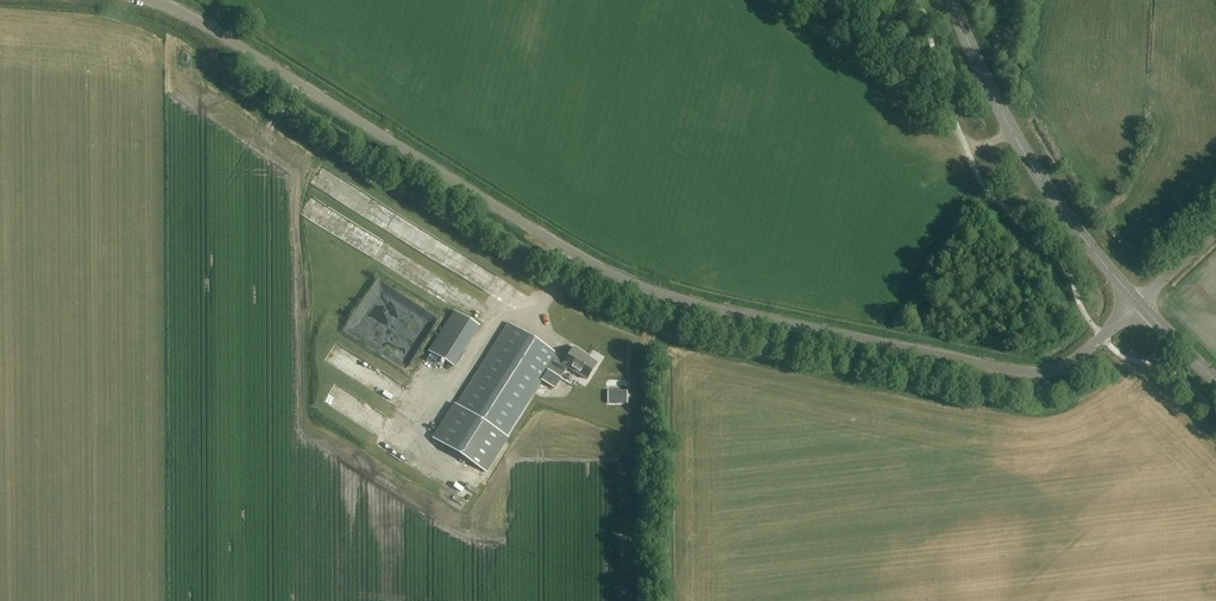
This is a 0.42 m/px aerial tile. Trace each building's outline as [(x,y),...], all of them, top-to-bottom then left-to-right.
[(356,213),(383,229),(391,215),(364,199),(357,210),(356,213)] [(403,359),(428,327),(408,312),(405,316),(402,314),(389,331),(385,328),(377,322),(370,331),(376,335),(374,337),(403,359)] [(450,320),(428,363),(456,377),(478,334),(450,320)] [(564,361),(556,356),(558,353),(509,323),(458,405),(455,403),(432,438),(486,473),(509,438),(506,436),(548,370),(561,378),(568,367),(587,379),(597,363),(584,355),(584,354),(573,347),(564,361)] [(425,364),(421,378),(429,380),(433,366),(425,364)] [(557,399),(564,387),(549,378),(542,391),(557,399)] [(627,409),(627,396),(606,397),(607,410),(627,409)]
